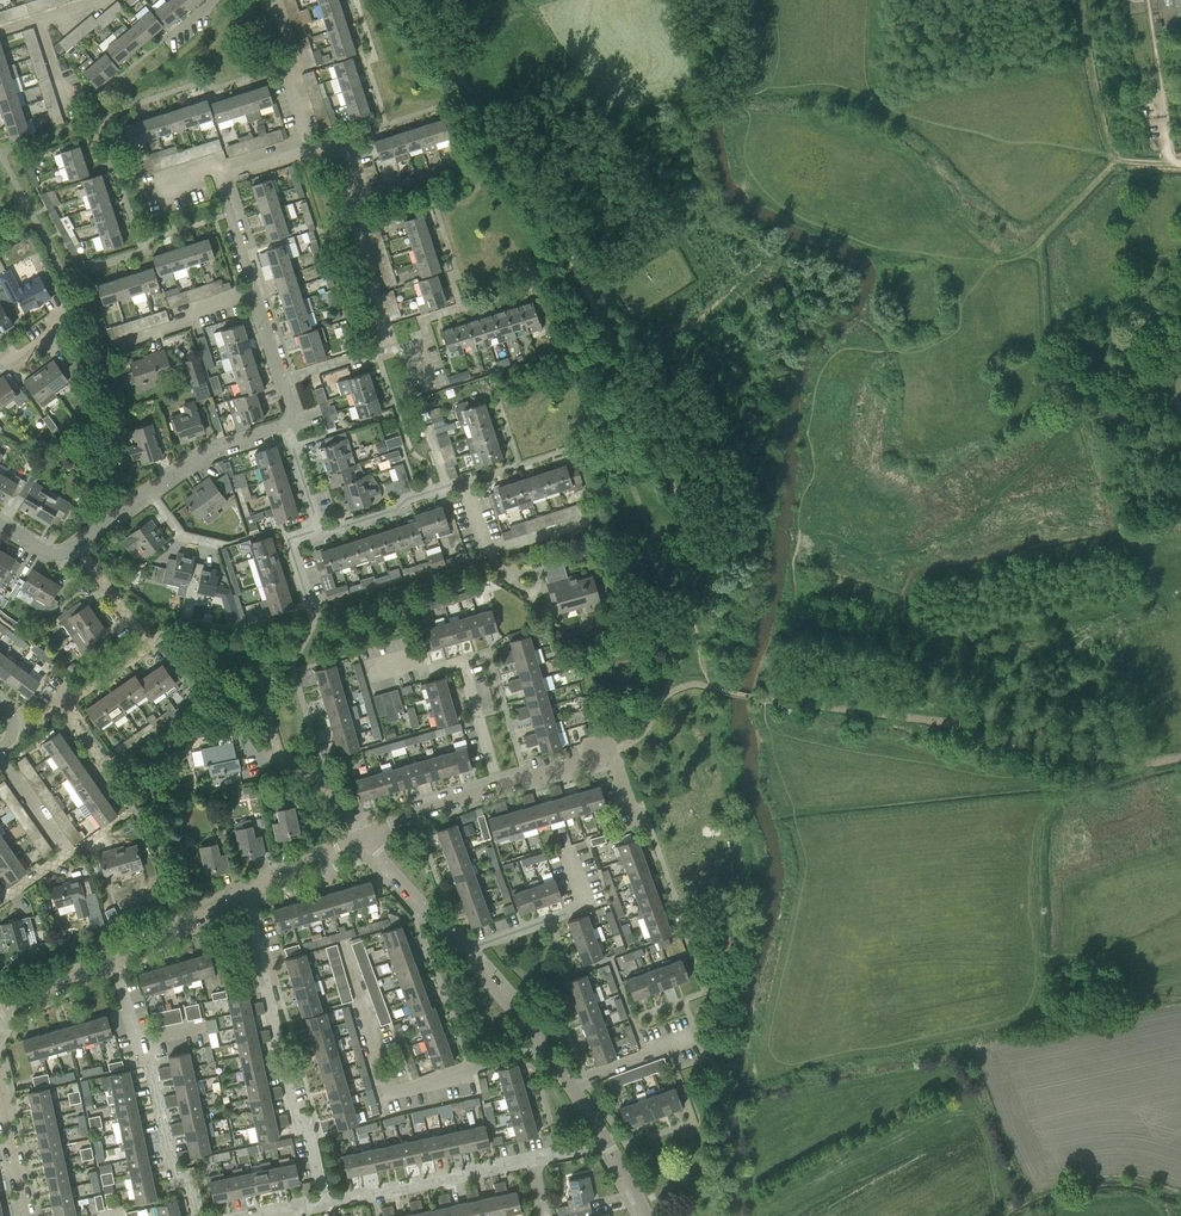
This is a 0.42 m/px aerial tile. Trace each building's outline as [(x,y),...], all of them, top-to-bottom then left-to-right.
[(40,0),(36,0),(32,1),(36,12),(43,10),(40,0)] [(47,0),(40,0),(43,10),(50,8),(47,0)] [(184,0),(169,0),(167,2),(181,20),(185,16),(184,13),(191,7),(184,0)] [(338,0),(331,0),(318,4),(323,18),(342,12),(338,0)] [(125,10),(121,6),(117,1),(109,8),(117,17),(125,10)] [(181,20),(167,2),(155,12),(168,27),(174,21),(176,23),(181,20)] [(22,17),(19,5),(12,7),(16,19),(22,17)] [(16,19),(12,7),(5,10),(8,21),(16,19)] [(117,17),(109,8),(98,17),(106,26),(117,17)] [(163,26),(155,17),(150,11),(139,21),(153,38),(158,34),(156,32),(163,26)] [(346,25),(342,12),(323,18),(327,31),(346,25)] [(103,29),(106,26),(98,17),(95,19),(91,14),(79,24),(87,33),(98,24),(103,29)] [(303,24),(301,17),(290,21),(292,28),(303,24)] [(153,38),(139,21),(128,30),(141,45),(147,39),(149,42),(153,38)] [(87,33),(79,24),(69,33),(77,42),(87,33)] [(305,31),(303,24),(292,28),(294,35),(305,31)] [(351,39),(346,25),(327,31),(331,45),(351,39)] [(21,31),(26,45),(37,41),(33,27),(21,31)] [(141,45),(128,30),(117,39),(132,56),(136,53),(134,50),(141,45)] [(65,51),(77,42),(69,33),(58,42),(65,51)] [(132,56),(117,39),(106,48),(118,63),(125,58),(127,60),(132,56)] [(355,53),(351,39),(331,45),(336,59),(355,53)] [(42,55),(37,41),(26,45),(30,58),(42,55)] [(312,51),(310,45),(298,48),(301,55),(312,51)] [(316,65),(312,51),(301,55),(303,62),(305,68),(316,65)] [(118,68),(110,59),(105,53),(94,63),(109,80),(113,76),(111,74),(118,68)] [(46,68),(42,55),(30,58),(35,72),(46,68)] [(352,58),(340,61),(332,64),(337,78),(356,72),(352,58)] [(109,80),(94,63),(83,72),(95,87),(102,81),(104,84),(109,80)] [(7,66),(0,68),(0,83),(12,79),(7,66)] [(50,82),(46,68),(35,72),(39,86),(50,82)] [(318,84),(313,70),(302,74),(306,88),(318,84)] [(361,85),(356,72),(337,78),(341,91),(361,85)] [(12,79),(0,83),(0,98),(16,93),(12,79)] [(55,96),(50,82),(39,86),(44,99),(55,96)] [(266,85),(252,90),(258,109),(272,104),(266,85)] [(365,99),(361,85),(341,91),(346,105),(365,99)] [(258,109),(252,90),(239,94),(245,113),(248,122),(261,117),(258,109)] [(16,93),(0,98),(0,107),(0,113),(20,107),(16,93)] [(245,113),(239,94),(225,98),(231,118),(245,113)] [(59,109),(55,96),(44,99),(48,113),(59,109)] [(231,118),(225,98),(211,103),(217,122),(231,118)] [(212,119),(210,111),(206,99),(192,104),(198,123),(212,119)] [(369,113),(365,99),(346,105),(350,119),(369,113)] [(198,123),(192,104),(179,108),(185,128),(198,123)] [(25,120),(20,107),(0,113),(2,119),(4,118),(6,126),(25,120)] [(185,128),(179,108),(165,113),(171,132),(185,128)] [(64,123),(59,109),(48,113),(52,126),(64,123)] [(326,111),(315,115),(318,123),(319,129),(338,123),(333,110),(332,110),(326,112),(326,111)] [(171,132),(165,113),(152,117),(158,136),(171,132)] [(158,136),(152,117),(138,121),(144,141),(158,136)] [(449,138),(443,119),(429,123),(435,143),(449,138)] [(29,134),(25,123),(25,120),(6,126),(9,134),(7,135),(9,141),(29,134)] [(144,141),(138,121),(124,126),(130,145),(144,141)] [(435,143),(429,123),(415,128),(421,147),(423,153),(437,149),(435,143)] [(421,147),(415,128),(401,132),(408,151),(421,147)] [(273,131),(266,133),(270,145),(277,142),(273,131)] [(410,158),(408,151),(401,132),(388,137),(394,156),(396,163),(410,158)] [(266,133),(259,135),(263,147),(270,145),(266,133)] [(256,149),(253,137),(239,142),(243,153),(256,149)] [(394,156),(388,137),(374,141),(380,160),(394,156)] [(212,141),(205,143),(208,154),(215,152),(212,141)] [(239,142),(232,144),(236,156),(236,155),(243,153),(239,142)] [(205,143),(198,145),(202,156),(208,154),(205,143)] [(79,146),(60,152),(65,166),(84,160),(79,146)] [(184,149),(178,152),(181,163),(188,161),(184,149)] [(170,154),(164,156),(168,167),(173,166),(170,154)] [(168,167),(164,156),(158,158),(162,169),(168,167)] [(35,176),(29,158),(29,157),(23,159),(29,178),(35,176)] [(88,174),(84,160),(65,166),(69,180),(88,174)] [(154,172),(151,160),(137,165),(140,176),(154,172)] [(464,172),(462,166),(451,169),(453,176),(464,172)] [(441,169),(430,173),(432,179),(443,175),(441,169)] [(432,179),(430,173),(420,176),(422,182),(432,179)] [(101,174),(90,178),(82,181),(86,195),(105,188),(101,174)] [(301,185),(297,174),(291,176),(295,187),(301,185)] [(39,186),(35,176),(29,178),(33,188),(39,186)] [(414,178),(403,182),(405,187),(416,184),(414,178)] [(252,186),(256,199),(275,193),(271,179),(252,186)] [(405,187),(403,182),(392,185),(394,191),(405,187)] [(304,196),(301,185),(295,187),(298,198),(304,196)] [(110,202),(105,188),(86,195),(91,208),(110,202)] [(53,206),(46,192),(40,195),(48,209),(53,206)] [(280,207),(275,193),(256,199),(260,213),(280,207)] [(114,216),(110,202),(91,208),(95,222),(114,216)] [(309,212),(306,202),(300,204),(304,214),(309,212)] [(286,205),(280,207),(260,213),(265,227),(284,221),(291,218),(286,205)] [(60,219),(53,206),(48,209),(54,222),(60,219)] [(313,223),(309,212),(304,214),(307,225),(313,223)] [(422,215),(411,219),(403,221),(408,235),(427,229),(422,215)] [(119,229),(114,216),(95,222),(99,235),(119,229)] [(65,228),(60,219),(54,222),(59,231),(65,228)] [(288,234),(284,221),(265,227),(269,241),(288,234)] [(123,243),(119,229),(99,235),(104,249),(123,243)] [(431,243),(427,229),(408,235),(412,249),(431,243)] [(73,244),(68,234),(62,237),(68,247),(73,244)] [(384,243),(382,236),(370,239),(373,246),(384,243)] [(207,238),(193,243),(200,262),(214,258),(207,238)] [(319,249),(315,238),(310,240),(313,251),(319,249)] [(200,262),(193,243),(180,247),(186,266),(200,262)] [(386,249),(384,243),(373,246),(375,253),(386,249)] [(436,256),(431,243),(412,249),(417,262),(436,256)] [(78,254),(73,244),(68,247),(73,257),(78,254)] [(284,245),(276,247),(265,251),(270,265),(289,259),(284,245)] [(186,266),(180,247),(166,252),(172,271),(186,266)] [(322,260),(319,249),(313,251),(316,261),(322,260)] [(172,271),(166,252),(152,256),(159,275),(172,271)] [(440,270),(436,256),(417,262),(421,276),(440,270)] [(293,272),(289,259),(270,265),(274,278),(293,272)] [(6,272),(0,261),(0,281),(12,304),(18,300),(24,311),(34,306),(34,307),(42,303),(42,302),(51,297),(40,276),(16,289),(7,271),(6,272)] [(393,270),(390,263),(379,266),(381,274),(393,270)] [(331,275),(327,264),(322,266),(325,277),(331,275)] [(158,287),(156,279),(152,267),(138,272),(144,291),(158,287)] [(397,284),(395,276),(393,270),(381,274),(383,280),(386,288),(397,284)] [(144,291),(138,272),(125,276),(131,295),(144,291)] [(297,286),(293,272),(274,278),(278,292),(297,286)] [(334,286),(331,275),(325,277),(327,283),(329,288),(334,286)] [(437,275),(425,279),(417,281),(422,295),(441,289),(437,275)] [(131,295),(125,276),(111,281),(117,300),(131,295)] [(325,277),(318,279),(320,286),(327,283),(325,277)] [(111,281),(97,285),(103,304),(108,303),(117,300),(111,281)] [(217,293),(213,281),(207,284),(210,295),(217,293)] [(0,282),(0,333),(2,332),(1,331),(5,328),(6,329),(13,325),(6,313),(8,311),(6,307),(11,304),(0,282)] [(229,282),(222,284),(224,291),(231,288),(229,282)] [(210,295),(207,284),(200,286),(203,297),(210,295)] [(302,299),(297,286),(278,292),(283,306),(302,299)] [(446,303),(441,289),(422,295),(425,303),(418,305),(421,315),(428,312),(427,309),(446,303)] [(191,302),(187,290),(179,293),(183,304),(191,302)] [(397,303),(394,296),(392,290),(381,293),(383,300),(385,307),(397,303)] [(183,304),(179,293),(173,295),(176,306),(183,304)] [(327,295),(330,305),(336,303),(333,293),(327,295)] [(306,313),(302,299),(283,306),(287,319),(306,313)] [(539,322),(536,313),(532,301),(519,306),(525,327),(527,326),(529,333),(542,329),(539,322)] [(340,314),(336,303),(330,305),(334,316),(340,314)] [(401,317),(397,306),(397,303),(385,307),(390,321),(401,317)] [(525,327),(519,306),(506,310),(512,331),(514,330),(522,328),(524,335),(529,333),(527,326),(525,327)] [(166,310),(154,313),(151,314),(154,326),(169,321),(166,310)] [(512,331),(506,310),(493,314),(499,335),(501,335),(509,332),(511,339),(516,337),(514,330),(512,331)] [(311,327),(306,313),(287,319),(291,333),(311,327)] [(154,326),(151,314),(138,318),(142,330),(154,326)] [(499,335),(493,314),(480,318),(487,339),(488,339),(496,336),(498,343),(503,341),(501,335),(499,335)] [(487,339),(480,318),(467,322),(474,343),(475,343),(483,340),(485,347),(490,346),(488,339),(487,339)] [(131,320),(125,323),(128,334),(135,332),(131,320)] [(474,343),(467,322),(454,327),(461,348),(462,347),(470,345),(472,351),(477,350),(475,343),(474,343)] [(128,334),(125,323),(106,329),(110,340),(128,334)] [(220,331),(224,342),(224,344),(247,337),(242,323),(220,331)] [(340,325),(344,335),(350,334),(346,323),(340,325)] [(309,331),(297,335),(302,349),(321,343),(326,341),(322,327),(316,329),(309,331)] [(461,348),(454,327),(441,331),(447,352),(457,349),(459,356),(464,354),(462,347),(461,348)] [(353,344),(350,334),(344,335),(347,346),(353,344)] [(204,336),(196,338),(200,352),(208,349),(204,336)] [(251,350),(247,337),(224,344),(228,357),(251,350)] [(306,363),(325,357),(321,343),(302,349),(306,363)] [(211,357),(208,349),(200,352),(203,359),(211,357)] [(137,384),(171,373),(164,350),(150,355),(151,357),(130,364),(133,372),(127,374),(131,384),(136,382),(137,384)] [(255,363),(251,350),(228,357),(233,370),(255,363)] [(206,382),(198,357),(185,361),(190,377),(188,377),(191,386),(206,382)] [(508,358),(500,360),(502,367),(510,364),(508,358)] [(74,377),(67,367),(61,372),(53,360),(38,371),(53,391),(55,393),(66,385),(68,388),(77,381),(74,377)] [(77,360),(67,367),(74,377),(84,370),(77,360)] [(259,376),(255,363),(233,370),(237,383),(259,376)] [(446,375),(448,383),(469,377),(467,369),(446,375)] [(53,391),(38,371),(24,381),(31,391),(43,407),(50,402),(57,396),(55,393),(53,391)] [(337,382),(340,394),(341,395),(350,392),(373,385),(368,372),(337,382)] [(208,378),(210,386),(219,383),(216,375),(208,378)] [(0,378),(0,402),(3,406),(14,398),(19,405),(28,399),(18,385),(12,390),(3,376),(0,378)] [(263,389),(259,376),(237,383),(241,395),(241,396),(255,391),(263,389)] [(210,396),(206,382),(192,387),(197,400),(210,396)] [(222,393),(220,388),(219,383),(210,386),(213,395),(222,393)] [(377,398),(373,385),(350,392),(354,405),(377,398)] [(327,400),(322,387),(314,390),(318,403),(327,400)] [(259,404),(255,391),(241,396),(241,395),(233,398),(237,411),(259,404)] [(381,412),(377,398),(354,405),(359,419),(381,412)] [(190,436),(204,432),(197,411),(196,411),(193,400),(182,404),(185,414),(170,419),(174,429),(177,428),(181,442),(191,439),(190,436)] [(336,411),(334,404),(328,406),(327,400),(318,403),(322,416),(336,411)] [(468,423),(488,417),(485,406),(487,405),(486,402),(468,408),(466,401),(458,404),(456,406),(454,408),(454,412),(457,420),(448,424),(444,422),(439,407),(427,410),(435,434),(446,430),(468,423)] [(248,422),(264,417),(259,404),(237,411),(230,413),(236,432),(250,428),(248,422)] [(338,419),(336,411),(322,416),(326,429),(335,426),(333,421),(338,419)] [(48,414),(42,419),(51,432),(57,427),(48,414)] [(490,416),(488,417),(468,423),(472,437),(493,430),(489,420),(491,419),(490,416)] [(222,431),(218,419),(218,417),(209,420),(214,433),(222,431)] [(137,445),(129,447),(132,459),(140,456),(142,463),(161,457),(150,423),(132,429),(137,445)] [(448,436),(446,430),(435,434),(437,440),(448,436)] [(495,430),(493,430),(472,437),(477,451),(497,444),(493,433),(496,432),(495,430)] [(319,448),(323,461),(345,454),(344,453),(351,451),(345,432),(323,439),(325,446),(319,448)] [(392,438),(385,440),(388,449),(395,447),(392,438)] [(497,444),(477,451),(470,453),(475,470),(483,468),(482,464),(502,458),(498,447),(500,446),(499,443),(497,444)] [(453,450),(451,444),(439,448),(441,453),(453,450)] [(255,453),(258,464),(259,467),(279,460),(275,446),(255,453)] [(396,449),(384,454),(387,463),(400,459),(396,449)] [(355,464),(352,456),(351,451),(344,453),(345,454),(323,461),(327,474),(349,467),(349,466),(355,464)] [(457,463),(456,460),(455,458),(444,461),(446,467),(457,463)] [(284,474),(279,460),(259,467),(264,480),(284,474)] [(227,472),(227,474),(228,477),(232,476),(233,475),(228,461),(223,463),(227,472)] [(407,479),(404,468),(402,463),(394,466),(398,479),(399,482),(407,479)] [(359,477),(356,469),(355,464),(349,466),(349,467),(327,474),(332,487),(342,484),(353,480),(359,477)] [(576,465),(567,469),(566,465),(555,469),(554,466),(551,467),(552,470),(558,490),(567,487),(568,491),(573,489),(573,492),(583,489),(580,482),(582,481),(576,465)] [(558,490),(552,470),(541,473),(540,471),(537,472),(538,474),(545,495),(558,490)] [(227,472),(216,480),(225,492),(232,488),(228,477),(227,474),(227,472)] [(378,485),(371,475),(370,475),(369,473),(362,475),(363,476),(359,477),(353,480),(342,484),(346,496),(367,490),(366,488),(378,485)] [(34,516),(48,491),(35,483),(38,479),(30,474),(26,482),(22,489),(28,493),(19,507),(34,516)] [(237,474),(233,475),(232,476),(236,489),(241,488),(237,474)] [(288,488),(284,474),(264,480),(268,494),(288,488)] [(545,495),(538,474),(527,478),(527,475),(524,476),(524,478),(531,499),(545,495)] [(22,489),(26,482),(15,475),(12,480),(3,475),(0,481),(0,501),(5,504),(12,491),(18,495),(22,489)] [(226,502),(216,487),(209,478),(196,487),(198,490),(185,499),(198,518),(214,506),(216,509),(226,502)] [(531,499),(524,478),(514,482),(513,480),(510,481),(511,483),(517,503),(531,499)] [(402,493),(399,482),(398,479),(389,482),(394,496),(402,493)] [(517,503),(511,483),(500,486),(499,484),(494,486),(493,490),(494,492),(489,494),(496,515),(506,512),(504,508),(517,503)] [(369,496),(380,493),(378,485),(366,488),(367,490),(346,496),(348,502),(344,503),(347,511),(362,506),(364,507),(365,507),(367,507),(368,506),(368,504),(371,503),(369,496)] [(246,502),(241,488),(236,489),(240,503),(246,502)] [(292,502),(288,488),(268,494),(273,508),(292,502)] [(66,516),(70,509),(67,508),(69,503),(59,497),(57,496),(48,491),(34,516),(48,524),(52,517),(55,519),(53,523),(57,525),(62,516),(64,517),(66,516)] [(250,515),(246,502),(240,503),(245,517),(250,515)] [(292,502),(273,508),(265,510),(266,514),(269,516),(273,528),(279,526),(278,522),(297,516),(292,502)] [(427,508),(427,511),(434,531),(448,527),(442,506),(430,510),(430,507),(427,508)] [(573,518),(570,506),(564,508),(568,520),(573,518)] [(598,509),(587,513),(587,514),(590,522),(601,519),(598,509)] [(434,531),(427,511),(417,514),(416,512),(413,513),(415,521),(422,541),(436,537),(434,531)] [(560,522),(556,511),(550,512),(554,524),(560,522)] [(253,514),(250,515),(245,517),(250,535),(258,532),(253,514)] [(546,527),(543,515),(537,517),(541,528),(546,527)] [(130,551),(137,546),(144,556),(165,541),(155,527),(156,527),(151,519),(129,535),(130,536),(122,541),(130,551)] [(532,531),(529,519),(523,521),(527,533),(532,531)] [(422,541),(415,521),(405,524),(404,522),(401,523),(402,525),(409,545),(422,541)] [(518,535),(515,524),(509,526),(513,537),(518,535)] [(409,545),(402,525),(391,528),(391,526),(388,527),(388,529),(395,550),(409,545)] [(395,550),(388,529),(378,533),(377,531),(374,532),(375,534),(381,554),(395,550)] [(363,535),(360,536),(361,538),(368,559),(376,556),(378,562),(383,560),(381,554),(375,534),(364,537),(363,535)] [(249,540),(236,544),(238,549),(250,550),(252,550),(254,557),(274,551),(270,537),(251,543),(249,540)] [(368,559),(361,538),(351,542),(350,539),(347,540),(348,543),(354,563),(368,559)] [(354,563),(348,543),(337,546),(336,544),(333,545),(334,547),(341,568),(349,565),(350,570),(356,568),(354,563)] [(336,588),(330,571),(341,568),(334,547),(323,550),(323,548),(319,549),(323,562),(316,564),(327,599),(349,592),(347,587),(344,588),(343,586),(336,588)] [(222,552),(226,563),(227,566),(232,565),(227,550),(222,552)] [(5,589),(7,585),(14,575),(7,571),(14,559),(15,557),(10,554),(9,556),(1,551),(0,553),(0,587),(5,589)] [(279,565),(274,551),(254,557),(259,571),(279,565)] [(189,580),(194,557),(177,553),(173,571),(165,569),(165,568),(159,566),(156,580),(162,582),(178,585),(180,578),(189,580)] [(446,565),(444,560),(442,553),(427,558),(430,566),(431,570),(446,565)] [(453,557),(448,558),(444,560),(446,565),(454,562),(453,557)] [(601,607),(592,577),(578,581),(577,575),(567,578),(565,568),(563,568),(561,560),(562,560),(562,559),(543,564),(548,583),(547,583),(551,600),(557,599),(560,610),(585,603),(587,611),(601,607)] [(425,568),(424,562),(414,565),(416,571),(425,568)] [(236,578),(232,565),(227,566),(231,580),(236,578)] [(283,578),(279,565),(259,571),(263,585),(283,578)] [(202,567),(199,579),(199,582),(189,580),(185,596),(203,600),(205,593),(221,597),(224,586),(216,584),(218,577),(215,576),(216,570),(202,567)] [(35,595),(45,578),(32,570),(25,582),(19,578),(11,592),(17,596),(22,588),(35,595)] [(376,584),(374,578),(373,574),(359,579),(362,588),(376,584)] [(385,580),(384,575),(374,578),(376,584),(385,580)] [(32,600),(31,603),(39,607),(39,610),(42,612),(49,616),(52,611),(58,601),(56,600),(52,597),(59,586),(45,578),(35,595),(32,600)] [(241,592),(236,578),(231,580),(236,594),(237,593),(241,592)] [(287,592),(283,578),(263,585),(268,599),(287,592)] [(358,589),(357,584),(347,587),(349,592),(358,589)] [(481,595),(479,588),(470,591),(472,598),(481,595)] [(472,598),(470,591),(460,594),(462,600),(472,598)] [(292,606),(290,600),(287,592),(268,599),(259,601),(261,608),(270,605),(272,613),(292,606)] [(242,607),(240,600),(237,593),(236,594),(232,595),(237,609),(242,607)] [(458,601),(456,595),(442,599),(444,606),(458,601)] [(444,606),(442,599),(432,602),(434,609),(444,606)] [(95,618),(87,605),(84,607),(79,601),(57,617),(65,628),(66,627),(72,634),(95,618)] [(234,602),(224,605),(228,617),(238,613),(234,602)] [(421,605),(414,607),(417,617),(424,615),(421,605)] [(497,630),(491,610),(490,610),(489,606),(485,608),(486,611),(476,614),(482,634),(497,630)] [(247,621),(242,607),(237,609),(242,623),(247,621)] [(482,634),(476,614),(475,610),(471,612),(472,615),(463,618),(469,638),(482,634)] [(469,638),(463,618),(462,614),(457,616),(458,619),(449,622),(455,642),(469,638)] [(10,617),(7,621),(15,627),(18,623),(10,617)] [(104,630),(95,618),(70,636),(79,648),(83,654),(97,644),(93,638),(104,630)] [(455,642),(449,622),(448,618),(444,620),(445,623),(435,626),(441,646),(455,642)] [(441,646),(435,626),(434,623),(430,624),(431,627),(421,630),(427,650),(441,646)] [(19,637),(10,630),(8,628),(4,633),(15,642),(19,637)] [(521,631),(507,635),(509,642),(520,638),(523,638),(521,631)] [(523,638),(520,638),(509,642),(512,650),(500,654),(501,659),(534,650),(529,636),(523,638)] [(28,644),(19,637),(15,642),(25,648),(28,644)] [(44,651),(35,645),(31,650),(40,656),(44,651)] [(538,664),(534,650),(501,659),(503,665),(515,662),(517,670),(538,664)] [(53,658),(44,651),(40,656),(49,663),(53,658)] [(16,664),(5,656),(0,662),(0,677),(4,680),(16,664)] [(362,672),(359,663),(352,665),(355,674),(362,672)] [(16,689),(28,673),(16,664),(4,680),(16,689)] [(542,677),(538,664),(517,670),(520,678),(507,681),(509,687),(542,677)] [(166,671),(162,665),(157,669),(156,667),(150,671),(149,671),(150,673),(150,674),(162,691),(166,696),(178,688),(175,683),(180,680),(171,667),(166,671)] [(314,670),(319,685),(342,678),(341,674),(338,675),(335,665),(314,670)] [(365,682),(362,672),(355,674),(358,684),(365,682)] [(39,682),(39,681),(28,673),(16,689),(28,697),(39,682)] [(580,673),(572,675),(575,684),(578,683),(582,681),(580,673)] [(162,691),(150,674),(139,682),(138,682),(146,693),(150,699),(162,691)] [(138,682),(139,682),(135,676),(122,684),(134,701),(146,693),(138,682)] [(424,683),(424,684),(420,686),(422,689),(425,688),(428,698),(449,692),(445,677),(424,683)] [(546,691),(542,677),(509,687),(511,692),(523,689),(525,697),(546,691)] [(343,682),(342,678),(319,685),(323,699),(343,693),(340,683),(343,682)] [(134,701),(122,684),(111,693),(123,710),(134,701)] [(412,692),(410,685),(400,688),(402,695),(412,692)] [(403,710),(397,689),(389,691),(395,712),(396,712),(403,710)] [(370,700),(367,690),(360,692),(363,702),(364,702),(370,700)] [(395,712),(389,691),(380,694),(386,714),(385,715),(388,723),(398,720),(396,712),(395,712)] [(550,705),(546,691),(525,697),(527,705),(515,709),(517,714),(550,705)] [(449,692),(428,698),(424,699),(426,703),(429,702),(432,712),(453,706),(449,692)] [(123,710),(111,693),(99,701),(111,718),(114,722),(126,714),(123,710)] [(346,702),(343,693),(323,699),(327,713),(350,706),(349,701),(346,702)] [(386,714),(380,694),(373,696),(379,717),(385,715),(386,714)] [(374,714),(370,700),(364,702),(368,715),(374,714)] [(111,718),(99,701),(87,709),(99,726),(111,718)] [(187,701),(178,708),(176,709),(179,713),(190,705),(187,701)] [(553,719),(550,705),(517,714),(519,720),(531,716),(533,725),(553,719)] [(352,710),(350,706),(327,713),(331,726),(351,720),(349,711),(352,710)] [(415,716),(412,706),(406,708),(409,718),(415,716)] [(453,706),(432,712),(428,713),(430,717),(433,716),(436,726),(457,720),(453,706)] [(172,718),(167,710),(161,715),(164,719),(166,722),(172,718)] [(378,727),(375,717),(374,714),(368,715),(372,729),(378,727)] [(152,727),(164,719),(161,715),(149,723),(152,727)] [(418,727),(415,716),(409,718),(412,728),(418,727)] [(557,732),(553,719),(533,725),(535,733),(523,736),(525,742),(557,732)] [(226,720),(212,723),(215,733),(224,731),(228,730),(226,720)] [(354,730),(351,720),(331,726),(335,740),(358,733),(357,729),(354,730)] [(141,735),(152,727),(149,723),(138,731),(141,735)] [(460,730),(458,723),(448,726),(450,733),(460,730)] [(381,737),(378,727),(372,729),(375,739),(381,737)] [(441,735),(439,729),(430,732),(432,738),(441,735)] [(129,744),(141,735),(138,731),(126,740),(129,744)] [(43,743),(50,753),(51,755),(67,744),(59,732),(43,743)] [(432,738),(430,732),(416,736),(418,742),(432,738)] [(562,747),(558,735),(557,732),(525,742),(527,748),(539,744),(541,753),(562,747)] [(359,737),(358,733),(335,740),(339,754),(359,748),(356,738),(359,737)] [(418,742),(416,736),(403,740),(404,746),(418,742)] [(117,752),(126,746),(129,744),(126,740),(114,748),(117,752)] [(404,746),(403,740),(389,744),(390,750),(404,746)] [(233,742),(221,745),(201,749),(204,764),(205,764),(205,765),(208,764),(210,775),(224,772),(225,775),(239,772),(239,769),(240,769),(238,757),(236,758),(233,742)] [(75,756),(67,744),(51,755),(59,767),(75,756)] [(390,750),(389,744),(375,748),(377,754),(390,750)] [(471,768),(465,748),(455,750),(454,747),(450,748),(457,772),(471,768)] [(377,754),(375,748),(365,750),(367,757),(377,754)] [(457,772),(450,748),(446,749),(447,753),(437,756),(443,776),(457,772)] [(443,776),(437,756),(427,759),(426,755),(422,756),(429,780),(443,776)] [(19,769),(29,762),(25,756),(15,763),(19,769)] [(84,767),(75,756),(59,767),(68,779),(84,767)] [(349,766),(346,756),(340,758),(343,768),(349,766)] [(429,780),(422,756),(418,757),(419,761),(410,764),(416,784),(429,780)] [(416,784),(410,764),(400,766),(399,763),(394,764),(402,788),(416,784)] [(402,788),(394,764),(390,765),(391,769),(382,772),(388,792),(402,788)] [(92,779),(84,767),(68,779),(76,790),(92,779)] [(388,792),(382,772),(372,775),(371,771),(367,772),(374,796),(388,792)] [(374,796),(367,772),(363,773),(364,777),(354,780),(360,800),(374,796)] [(32,786),(41,780),(37,774),(28,781),(32,786)] [(591,788),(587,777),(581,778),(591,811),(605,806),(599,786),(591,788)] [(591,811),(581,778),(576,780),(579,792),(571,794),(577,815),(591,811)] [(100,791),(92,779),(76,790),(84,802),(100,791)] [(36,792),(46,786),(41,780),(32,786),(36,792)] [(577,815),(571,794),(563,796),(560,785),(554,786),(563,819),(577,815)] [(563,819),(554,786),(548,788),(552,800),(544,802),(550,823),(563,819)] [(84,802),(78,806),(87,818),(93,814),(109,803),(100,791),(84,802)] [(550,823),(544,802),(536,805),(532,793),(526,794),(536,827),(550,823)] [(536,827),(526,794),(521,796),(524,808),(516,810),(522,831),(536,827)] [(48,810),(58,803),(61,801),(57,795),(44,804),(48,810)] [(11,811),(20,804),(16,798),(7,805),(11,811)] [(522,831),(516,810),(508,813),(505,801),(499,802),(508,835),(522,831)] [(508,835),(499,802),(493,804),(497,816),(488,818),(494,839),(508,835)] [(52,816),(62,809),(58,803),(48,810),(52,816)] [(117,814),(109,803),(93,814),(101,826),(117,814)] [(5,824),(24,810),(20,804),(11,811),(1,818),(5,824)] [(294,807),(282,809),(277,811),(279,822),(273,824),(276,840),(300,835),(294,807)] [(487,826),(481,808),(475,810),(480,828),(487,826)] [(69,813),(56,821),(61,827),(65,833),(74,827),(77,825),(69,813)] [(592,815),(583,820),(588,831),(597,826),(592,815)] [(27,834),(37,827),(33,822),(23,828),(27,834)] [(461,838),(458,829),(461,828),(460,823),(436,831),(441,845),(461,838)] [(265,853),(262,841),(261,836),(254,837),(252,826),(235,830),(241,858),(265,853)] [(490,838),(487,826),(480,828),(484,840),(490,838)] [(31,840),(41,834),(37,827),(27,834),(31,840)] [(85,836),(82,831),(79,833),(74,827),(65,833),(73,845),(85,836)] [(1,835),(0,836),(0,853),(9,847),(1,835)] [(590,839),(592,846),(606,842),(604,835),(590,839)] [(465,847),(461,838),(441,845),(446,859),(469,850),(468,846),(465,847)] [(617,846),(620,855),(617,857),(619,861),(642,852),(637,838),(617,846)] [(229,870),(227,858),(226,853),(219,855),(216,843),(199,847),(206,875),(229,870)] [(43,858),(53,851),(49,845),(40,852),(43,858)] [(98,853),(102,865),(106,879),(142,868),(136,845),(116,851),(115,849),(98,853)] [(495,856),(493,846),(486,848),(489,858),(495,856)] [(9,847),(0,853),(0,868),(1,870),(17,859),(9,847)] [(471,854),(469,850),(446,859),(451,872),(471,865),(468,856),(471,854)] [(647,866),(642,852),(619,861),(620,865),(623,864),(627,873),(647,866)] [(540,853),(530,856),(532,863),(542,860),(540,853)] [(498,866),(495,856),(489,858),(491,868),(498,866)] [(532,863),(530,856),(521,859),(522,866),(532,863)] [(26,871),(19,861),(17,859),(1,870),(10,882),(26,871)] [(512,862),(503,864),(504,871),(514,868),(512,862)] [(474,874),(471,865),(451,872),(456,886),(479,877),(478,873),(474,874)] [(652,879),(647,866),(627,873),(630,882),(627,883),(628,888),(652,879)] [(612,878),(620,876),(618,868),(609,870),(612,878)] [(608,869),(601,871),(605,881),(611,879),(608,869)] [(505,883),(501,874),(495,876),(498,885),(505,883)] [(481,881),(479,877),(456,886),(461,899),(481,892),(478,883),(481,881)] [(63,885),(51,889),(55,900),(57,907),(75,902),(79,917),(87,915),(91,928),(104,925),(94,889),(91,878),(79,881),(78,879),(67,882),(67,884),(63,885)] [(561,899),(557,887),(554,879),(544,882),(543,879),(538,880),(540,884),(547,904),(561,899)] [(615,888),(611,879),(605,881),(608,890),(615,888)] [(657,893),(652,879),(628,888),(630,892),(633,891),(636,900),(657,893)] [(370,881),(356,885),(363,910),(367,908),(366,905),(376,902),(370,881)] [(508,893),(505,883),(498,885),(502,895),(508,893)] [(547,904),(540,884),(530,887),(529,884),(525,885),(526,889),(533,909),(547,904)] [(363,910),(356,885),(342,889),(348,910),(358,907),(359,911),(363,910)] [(533,909),(526,889),(517,892),(516,888),(512,890),(513,893),(512,894),(520,914),(533,909)] [(348,910),(342,889),(328,893),(335,917),(340,916),(339,913),(348,910)] [(484,901),(481,892),(461,899),(466,912),(489,904),(487,900),(484,901)] [(335,917),(328,893),(315,897),(321,918),(330,915),(331,919),(335,917)] [(662,906),(657,893),(636,900),(640,909),(637,910),(638,915),(662,906)] [(621,906),(618,896),(611,899),(615,908),(621,906)] [(321,918),(315,897),(301,901),(308,925),(312,924),(311,921),(321,918)] [(308,925),(301,901),(287,905),(293,926),(303,923),(304,927),(308,925)] [(491,919),(487,909),(490,908),(489,904),(466,912),(471,926),(491,919)] [(502,908),(504,914),(515,910),(512,904),(502,908)] [(293,926),(287,905),(273,909),(279,930),(280,933),(285,932),(283,929),(293,926)] [(625,915),(621,906),(615,908),(618,918),(625,915)] [(666,919),(662,906),(638,915),(640,919),(643,917),(646,927),(666,919)] [(106,910),(104,911),(113,929),(138,917),(134,908),(118,915),(116,911),(114,907),(106,910)] [(614,921),(611,911),(604,913),(608,923),(614,921)] [(587,915),(578,918),(567,922),(572,936),(592,929),(596,928),(594,923),(590,925),(587,915)] [(33,928),(30,916),(0,925),(0,935),(4,934),(9,950),(29,944),(25,932),(33,930),(33,928)] [(390,925),(388,918),(382,920),(384,927),(390,925)] [(672,933),(666,919),(646,927),(650,936),(646,937),(648,942),(651,941),(672,933)] [(379,928),(377,921),(367,924),(369,931),(379,928)] [(618,930),(614,921),(608,923),(612,933),(618,930)] [(631,932),(627,923),(621,925),(624,934),(631,932)] [(369,931),(367,924),(357,927),(359,934),(369,931)] [(354,928),(349,930),(346,931),(344,926),(339,927),(340,932),(342,939),(356,935),(354,928)] [(406,939),(401,926),(381,933),(384,942),(381,944),(383,948),(406,939)] [(595,939),(592,929),(572,936),(577,950),(597,943),(601,941),(599,937),(595,939)] [(342,939),(340,932),(330,935),(332,942),(342,939)] [(634,942),(631,932),(624,934),(628,944),(634,942)] [(324,944),(322,937),(312,940),(314,947),(324,944)] [(671,944),(669,938),(659,942),(661,948),(671,944)] [(411,953),(406,939),(383,948),(384,952),(387,951),(391,960),(411,953)] [(314,947),(312,940),(302,943),(304,950),(314,947)] [(661,948),(659,942),(649,945),(651,952),(661,948)] [(600,952),(597,943),(577,950),(582,964),(602,956),(601,956),(606,954),(604,950),(600,952)] [(286,955),(300,951),(298,944),(284,948),(286,955)] [(625,950),(623,944),(613,948),(615,954),(625,950)] [(367,953),(365,948),(354,952),(356,957),(367,953)] [(641,948),(632,952),(634,958),(644,954),(641,948)] [(634,958),(632,952),(622,955),(625,961),(634,958)] [(208,953),(194,957),(200,978),(210,975),(211,979),(216,978),(208,953)] [(305,953),(296,956),(285,959),(289,974),(314,967),(312,962),(308,963),(305,953)] [(341,959),(339,953),(328,956),(330,962),(341,959)] [(369,959),(367,953),(356,957),(358,963),(369,959)] [(394,969),(391,971),(392,975),(416,966),(411,953),(391,960),(394,969)] [(200,978),(194,957),(181,961),(188,986),(192,984),(191,980),(200,978)] [(342,964),(341,959),(330,962),(331,967),(342,964)] [(681,959),(671,963),(669,959),(665,961),(674,985),(688,979),(681,959)] [(188,986),(181,961),(167,965),(173,986),(182,983),(183,987),(188,986)] [(674,985),(665,961),(661,962),(663,966),(654,969),(661,989),(674,985)] [(614,980),(610,971),(608,964),(602,967),(607,983),(614,980)] [(173,986),(167,965),(153,969),(160,994),(165,993),(163,988),(173,986)] [(421,980),(416,966),(392,975),(394,979),(397,978),(401,987),(421,980)] [(315,971),(314,967),(289,974),(293,987),(314,982),(311,972),(315,971)] [(160,994),(153,969),(139,973),(145,994),(154,991),(156,995),(160,994)] [(661,989),(654,969),(644,973),(643,969),(639,970),(647,994),(661,989)] [(647,994),(639,970),(635,972),(636,976),(626,979),(633,999),(647,994)] [(375,975),(364,979),(366,985),(377,981),(375,975)] [(593,983),(590,984),(586,975),(566,982),(571,996),(595,987),(593,983)] [(349,986),(347,980),(336,984),(338,989),(349,986)] [(426,994),(421,980),(401,987),(404,997),(401,998),(402,1002),(426,994)] [(617,990),(614,980),(607,983),(611,992),(617,990)] [(377,981),(366,985),(368,990),(379,986),(377,981)] [(316,991),(314,982),(293,987),(297,1001),(322,994),(320,990),(316,991)] [(353,1000),(350,991),(349,986),(338,989),(342,1004),(353,1000)] [(596,1002),(593,992),(596,991),(595,987),(571,996),(576,1009),(596,1002)] [(225,990),(211,993),(213,1000),(227,997),(225,990)] [(323,998),(322,994),(297,1001),(301,1015),(322,1009),(319,1000),(323,998)] [(430,1007),(426,994),(402,1002),(404,1006),(407,1005),(410,1015),(414,1013),(430,1007)] [(263,1007),(262,1001),(250,1004),(248,995),(227,999),(230,1014),(263,1007)] [(623,1007),(620,998),(614,1000),(617,1010),(623,1007)] [(387,1008),(385,1002),(374,1006),(376,1011),(387,1008)] [(603,1010),(600,1011),(596,1002),(576,1009),(581,1023),(604,1014),(603,1010)] [(197,1003),(191,1004),(194,1018),(201,1017),(197,1003)] [(194,1018),(191,1004),(184,1006),(187,1020),(194,1018)] [(434,1005),(430,1007),(414,1013),(417,1023),(414,1024),(416,1028),(439,1020),(434,1005)] [(352,1020),(349,1010),(348,1006),(341,1008),(345,1022),(352,1020)] [(179,1007),(172,1009),(175,1023),(182,1021),(179,1007)] [(252,1015),(265,1013),(263,1007),(230,1014),(233,1028),(254,1024),(252,1015)] [(627,1017),(623,1007),(617,1010),(621,1019),(627,1017)] [(389,1013),(387,1008),(376,1011),(378,1017),(389,1013)] [(175,1023),(172,1009),(165,1010),(168,1024),(175,1023)] [(168,1024),(165,1010),(158,1012),(162,1026),(168,1024)] [(162,1026),(158,1012),(152,1013),(155,1027),(162,1026)] [(328,1022),(325,1012),(305,1018),(309,1032),(333,1026),(332,1021),(328,1022)] [(606,1028),(602,1019),(606,1018),(604,1014),(581,1023),(586,1036),(606,1028)] [(106,1015),(92,1019),(99,1043),(103,1042),(102,1039),(112,1036),(106,1015)] [(99,1043),(92,1019),(78,1023),(84,1044),(94,1041),(96,1051),(101,1050),(99,1043)] [(215,1019),(206,1021),(205,1021),(207,1031),(216,1029),(215,1019)] [(355,1030),(352,1020),(345,1022),(348,1031),(355,1030)] [(444,1033),(439,1020),(416,1028),(417,1032),(420,1031),(424,1040),(444,1033)] [(84,1044),(78,1023),(64,1027),(71,1052),(76,1050),(74,1047),(84,1044)] [(399,1023),(393,1025),(397,1035),(403,1032),(399,1023)] [(269,1035),(268,1029),(256,1032),(254,1024),(233,1028),(236,1042),(269,1035)] [(633,1034),(630,1025),(624,1027),(627,1037),(633,1034)] [(335,1030),(333,1026),(309,1032),(313,1046),(334,1040),(331,1031),(335,1030)] [(71,1052),(64,1027),(51,1031),(57,1052),(66,1049),(67,1053),(71,1052)] [(614,1041),(613,1037),(609,1038),(606,1028),(586,1036),(591,1049),(614,1041)] [(57,1052),(51,1031),(37,1035),(44,1060),(48,1059),(47,1055),(57,1052)] [(406,1042),(403,1032),(397,1035),(401,1048),(408,1046),(406,1042)] [(449,1047),(444,1033),(424,1040),(427,1050),(424,1051),(425,1055),(449,1047)] [(637,1044),(633,1034),(627,1037),(631,1046),(637,1044)] [(44,1060),(37,1035),(23,1039),(29,1060),(38,1057),(39,1061),(44,1060)] [(258,1043),(271,1041),(269,1035),(236,1042),(239,1056),(260,1052),(258,1043)] [(360,1048),(357,1038),(351,1040),(353,1050),(360,1048)] [(336,1050),(334,1040),(313,1046),(317,1060),(341,1053),(340,1049),(336,1050)] [(616,1056),(612,1046),(616,1045),(614,1041),(591,1049),(596,1064),(616,1056)] [(413,1059),(408,1046),(401,1048),(406,1062),(413,1059)] [(454,1060),(449,1047),(425,1055),(427,1059),(430,1058),(434,1068),(454,1060)] [(363,1057),(360,1048),(353,1050),(356,1059),(363,1057)] [(189,1052),(180,1054),(168,1057),(170,1065),(158,1068),(159,1074),(192,1067),(189,1052)] [(275,1063),(274,1057),(262,1060),(260,1052),(239,1056),(242,1070),(275,1063)] [(343,1058),(341,1053),(317,1060),(321,1074),(342,1068),(339,1059),(343,1058)] [(667,1068),(663,1058),(650,1062),(654,1073),(667,1068)] [(416,1070),(413,1059),(406,1062),(410,1072),(416,1070)] [(123,1068),(121,1061),(108,1064),(110,1071),(123,1068)] [(654,1073),(650,1062),(637,1067),(641,1078),(654,1073)] [(264,1071),(277,1069),(275,1063),(242,1070),(245,1084),(266,1080),(264,1071)] [(497,1070),(500,1080),(496,1080),(497,1085),(501,1084),(522,1078),(518,1064),(497,1070)] [(368,1075),(365,1065),(359,1067),(361,1077),(368,1075)] [(102,1066),(91,1068),(93,1074),(103,1072),(102,1066)] [(195,1081),(192,1067),(159,1074),(161,1080),(173,1077),(175,1085),(195,1081)] [(641,1078),(637,1067),(623,1072),(627,1083),(641,1078)] [(93,1074),(91,1068),(81,1070),(83,1077),(93,1074)] [(344,1078),(342,1068),(321,1074),(325,1088),(349,1081),(348,1077),(344,1078)] [(132,1085),(130,1071),(129,1070),(108,1075),(110,1086),(107,1086),(107,1090),(132,1085)] [(74,1072),(64,1074),(65,1080),(75,1078),(74,1072)] [(627,1083),(623,1072),(608,1077),(612,1088),(614,1093),(625,1088),(623,1084),(627,1083)] [(50,1084),(48,1074),(32,1077),(34,1087),(41,1086),(50,1084)] [(65,1080),(64,1074),(54,1076),(55,1083),(65,1080)] [(371,1085),(368,1075),(361,1077),(364,1087),(371,1085)] [(526,1092),(522,1078),(501,1084),(504,1094),(500,1095),(501,1099),(505,1098),(526,1092)] [(608,1078),(603,1080),(606,1090),(611,1089),(608,1078)] [(176,1094),(164,1096),(165,1102),(198,1095),(205,1093),(202,1079),(195,1081),(175,1085),(176,1094)] [(487,1088),(485,1079),(479,1081),(481,1089),(487,1088)] [(282,1091),(280,1086),(268,1088),(266,1080),(245,1084),(248,1098),(282,1091)] [(219,1081),(212,1083),(214,1091),(220,1090),(219,1081)] [(351,1085),(349,1081),(325,1088),(329,1101),(350,1096),(347,1086),(351,1085)] [(90,1094),(88,1085),(81,1086),(83,1095),(90,1094)] [(136,1099),(132,1085),(107,1090),(108,1094),(112,1094),(114,1104),(136,1099)] [(53,1087),(39,1090),(28,1092),(31,1108),(52,1103),(49,1093),(54,1092),(53,1087)] [(674,1088),(665,1091),(664,1087),(660,1089),(668,1113),(682,1108),(674,1088)] [(489,1098),(488,1089),(487,1088),(481,1089),(483,1099),(489,1098)] [(668,1113),(660,1089),(656,1090),(657,1094),(647,1097),(654,1118),(668,1113)] [(80,1097),(79,1091),(67,1093),(68,1099),(80,1097)] [(270,1100),(283,1097),(282,1091),(248,1098),(252,1112),(272,1108),(270,1100)] [(529,1106),(526,1092),(505,1098),(507,1107),(504,1108),(505,1113),(509,1112),(529,1106)] [(376,1103),(373,1093),(367,1095),(369,1105),(376,1103)] [(92,1104),(90,1094),(83,1095),(86,1106),(92,1104)] [(201,1109),(198,1095),(165,1102),(167,1108),(179,1105),(181,1113),(201,1109)] [(352,1105),(350,1096),(329,1101),(333,1115),(357,1108),(356,1104),(352,1105)] [(654,1118),(647,1097),(638,1101),(637,1097),(633,1099),(641,1123),(654,1118)] [(478,1098),(468,1100),(464,1101),(466,1112),(472,1111),(471,1106),(479,1105),(478,1098)] [(138,1113),(136,1099),(114,1104),(116,1113),(112,1114),(113,1118),(138,1113)] [(641,1123),(633,1099),(628,1100),(630,1104),(620,1108),(627,1128),(641,1123)] [(461,1108),(460,1101),(450,1104),(451,1110),(461,1108)] [(54,1113),(52,1103),(31,1108),(34,1121),(59,1116),(58,1112),(54,1113)] [(379,1112),(376,1104),(376,1103),(369,1105),(372,1114),(379,1112)] [(451,1117),(450,1111),(451,1110),(450,1104),(436,1107),(437,1113),(441,1113),(442,1118),(451,1117)] [(533,1119),(529,1106),(509,1112),(511,1121),(508,1122),(509,1126),(513,1125),(533,1119)] [(491,1107),(485,1108),(487,1118),(493,1116),(491,1107)] [(288,1119),(286,1113),(274,1116),(272,1108),(252,1112),(255,1126),(288,1119)] [(358,1112),(357,1108),(333,1115),(337,1129),(358,1123),(355,1113),(358,1112)] [(433,1114),(432,1108),(422,1110),(423,1116),(431,1115),(433,1114)] [(204,1123),(201,1109),(181,1113),(182,1121),(170,1124),(171,1130),(204,1123)] [(424,1121),(423,1116),(422,1110),(412,1112),(413,1119),(414,1123),(424,1121)] [(142,1128),(138,1113),(113,1118),(114,1122),(118,1122),(120,1132),(142,1128)] [(405,1120),(403,1114),(393,1117),(395,1123),(405,1120)] [(86,1125),(84,1115),(77,1116),(79,1126),(86,1125)] [(431,1115),(423,1116),(424,1121),(425,1126),(433,1125),(431,1115)] [(60,1120),(59,1116),(34,1121),(37,1135),(58,1131),(56,1121),(60,1120)] [(496,1126),(493,1116),(487,1118),(489,1127),(496,1126)] [(395,1123),(393,1117),(383,1120),(385,1126),(388,1125),(389,1130),(396,1128),(395,1123)] [(277,1128),(289,1125),(288,1119),(255,1126),(258,1141),(279,1136),(277,1128)] [(537,1134),(533,1119),(513,1125),(515,1135),(512,1136),(513,1140),(516,1139),(517,1140),(537,1134)] [(102,1127),(100,1121),(89,1124),(91,1130),(102,1127)] [(377,1128),(375,1122),(366,1125),(367,1131),(377,1128)] [(207,1137),(204,1123),(171,1130),(173,1136),(185,1133),(187,1141),(207,1137)] [(484,1125),(474,1127),(474,1123),(469,1124),(474,1149),(489,1146),(484,1125)] [(474,1149),(469,1124),(465,1125),(465,1129),(456,1131),(460,1152),(474,1149)] [(88,1135),(86,1125),(79,1126),(82,1136),(88,1135)] [(367,1131),(366,1125),(356,1128),(357,1134),(367,1131)] [(145,1142),(142,1128),(120,1132),(122,1142),(119,1142),(119,1147),(145,1142)] [(354,1135),(352,1129),(342,1132),(344,1138),(354,1135)] [(460,1152),(456,1131),(446,1133),(445,1129),(441,1130),(446,1155),(460,1152)] [(446,1155),(441,1130),(437,1131),(437,1135),(428,1137),(432,1158),(446,1155)] [(60,1141),(58,1131),(37,1135),(40,1150),(65,1144),(64,1140),(60,1141)] [(432,1158),(428,1137),(418,1139),(418,1135),(413,1136),(418,1161),(432,1158)] [(418,1161),(413,1136),(409,1137),(409,1141),(400,1143),(404,1164),(418,1161)] [(491,1138),(493,1144),(503,1142),(501,1136),(491,1138)] [(210,1151),(207,1137),(187,1141),(188,1149),(176,1152),(177,1158),(210,1151)] [(286,1145),(285,1139),(275,1141),(276,1147),(286,1145)] [(100,1141),(93,1142),(96,1152),(102,1151),(100,1141)] [(276,1147),(275,1141),(265,1143),(266,1149),(276,1147)] [(148,1156),(145,1142),(119,1147),(120,1151),(124,1150),(126,1160),(148,1156)] [(404,1164),(400,1143),(390,1145),(389,1142),(385,1143),(390,1167),(404,1164)] [(390,1167),(385,1143),(380,1143),(381,1147),(371,1149),(376,1170),(390,1167)] [(66,1149),(65,1144),(40,1150),(43,1163),(64,1159),(62,1150),(66,1149)] [(258,1151),(257,1145),(247,1147),(248,1153),(258,1151)] [(79,1150),(80,1155),(92,1153),(91,1147),(79,1150)] [(248,1153),(247,1147),(237,1149),(238,1155),(248,1153)] [(376,1170),(371,1149),(362,1151),(361,1148),(356,1149),(362,1173),(376,1170)] [(362,1173),(356,1149),(352,1150),(353,1153),(343,1155),(347,1176),(362,1173)] [(104,1161),(102,1151),(96,1152),(98,1162),(104,1161)] [(229,1151),(219,1153),(220,1159),(230,1157),(229,1151)] [(93,1158),(92,1153),(80,1155),(82,1161),(93,1158)] [(220,1159),(219,1153),(208,1155),(210,1161),(220,1159)] [(150,1169),(148,1156),(126,1160),(128,1169),(124,1170),(125,1175),(150,1169)] [(299,1184),(295,1163),(294,1158),(289,1159),(290,1164),(280,1166),(285,1187),(299,1184)] [(66,1168),(64,1159),(43,1163),(46,1177),(71,1172),(70,1167),(66,1168)] [(285,1187),(280,1166),(271,1168),(270,1163),(265,1164),(271,1190),(285,1187)] [(271,1190),(265,1164),(260,1165),(261,1170),(252,1172),(256,1193),(271,1190)] [(153,1183),(150,1169),(125,1175),(126,1179),(130,1178),(132,1188),(153,1183)] [(242,1196),(237,1170),(233,1171),(234,1176),(224,1178),(228,1199),(242,1196)] [(256,1193),(252,1172),(242,1174),(241,1170),(237,1170),(242,1196),(256,1193)] [(90,1172),(92,1182),(98,1181),(96,1171),(90,1172)] [(72,1176),(71,1172),(46,1177),(49,1191),(70,1187),(68,1177),(72,1176)] [(228,1199),(224,1178),(223,1173),(209,1177),(214,1202),(228,1199)] [(567,1200),(569,1212),(590,1208),(589,1200),(593,1199),(588,1175),(568,1180),(572,1198),(567,1200)] [(114,1184),(112,1177),(101,1180),(103,1186),(114,1184)] [(100,1191),(98,1181),(92,1182),(94,1192),(100,1191)] [(504,1181),(499,1182),(506,1215),(520,1212),(516,1191),(507,1193),(504,1181)] [(499,1182),(493,1183),(496,1196),(487,1197),(491,1215),(502,1215),(506,1215),(499,1182)] [(153,1183),(132,1188),(127,1189),(129,1198),(131,1198),(132,1203),(136,1202),(157,1198),(153,1183)] [(72,1196),(70,1187),(49,1191),(52,1205),(77,1200),(76,1195),(72,1196)] [(487,1197),(479,1199),(477,1187),(471,1188),(477,1215),(491,1215),(487,1197)] [(471,1188),(465,1189),(468,1202),(459,1204),(462,1215),(477,1215),(471,1188)] [(114,1207),(113,1199),(112,1193),(105,1194),(108,1208),(114,1207)] [(459,1204),(451,1205),(449,1193),(443,1194),(447,1215),(462,1215),(459,1204)] [(443,1194),(437,1196),(440,1208),(431,1210),(433,1215),(447,1215),(443,1194)] [(94,1196),(97,1211),(104,1209),(101,1195),(94,1196)] [(431,1210),(423,1211),(420,1199),(414,1200),(418,1215),(433,1215),(431,1210)] [(77,1200),(52,1205),(54,1215),(73,1215),(76,1215),(74,1205),(78,1204),(77,1200)] [(414,1200),(409,1202),(411,1214),(403,1215),(418,1215),(414,1200)] [(158,1215),(178,1215),(180,1215),(177,1201),(156,1206),(158,1215)] [(392,1205),(386,1206),(388,1215),(395,1215),(392,1205)] [(590,1208),(569,1212),(570,1213),(558,1215),(592,1215),(590,1208)]
